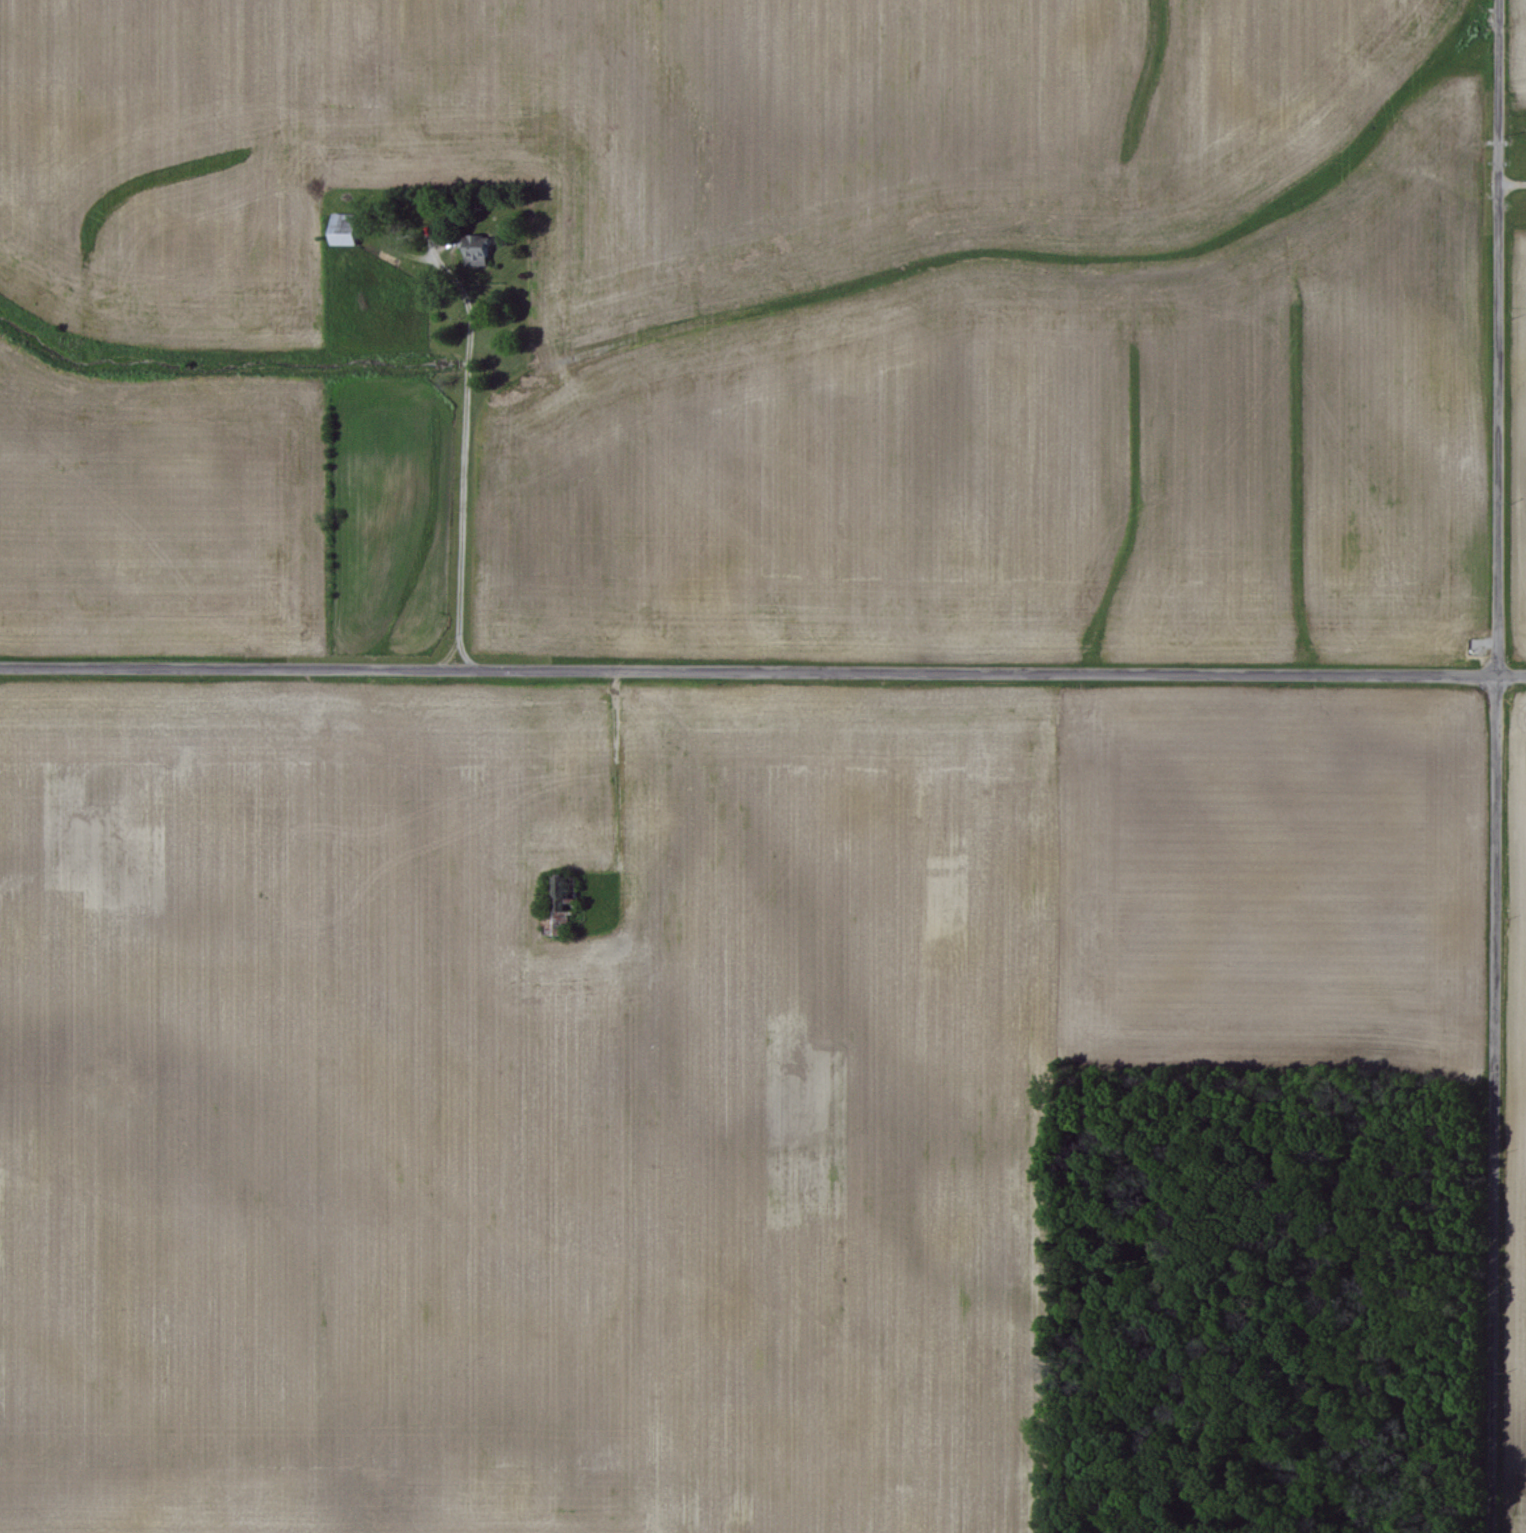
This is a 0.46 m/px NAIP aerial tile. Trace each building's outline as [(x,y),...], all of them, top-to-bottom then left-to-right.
[(462,249),(479,250),(479,236),(462,236),(462,249)]
